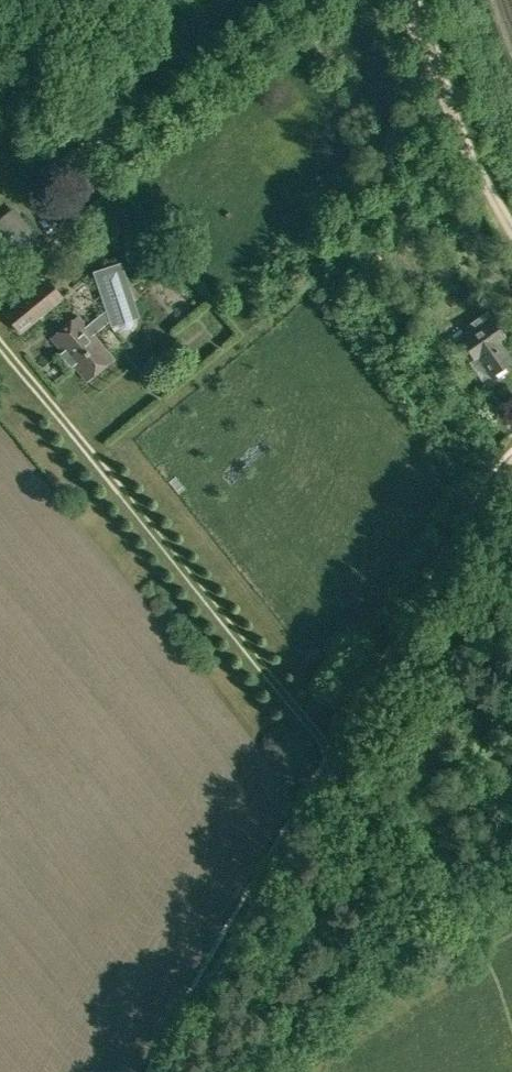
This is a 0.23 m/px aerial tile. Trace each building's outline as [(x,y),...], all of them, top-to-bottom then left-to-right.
[(12,262),(41,239),(13,207),(0,218),(0,272),(12,262)] [(377,268),(388,285),(399,279),(388,261),(377,268)] [(19,297),(36,317),(74,285),(58,265),(19,297)] [(51,337),(87,380),(113,359),(93,334),(110,320),(112,326),(117,324),(117,326),(119,327),(120,328),(121,329),(123,330),(125,330),(126,330),(127,330),(129,329),(130,328),(131,327),(132,325),(133,324),(133,323),(133,322),(133,320),(133,319),(137,317),(121,267),(116,269),(115,265),(99,271),(100,274),(96,275),(107,308),(86,326),(77,316),(51,337)] [(491,377),(511,362),(511,360),(499,341),(505,337),(494,320),(488,311),(466,326),(472,334),(463,340),(475,357),(477,356),(491,377)]
